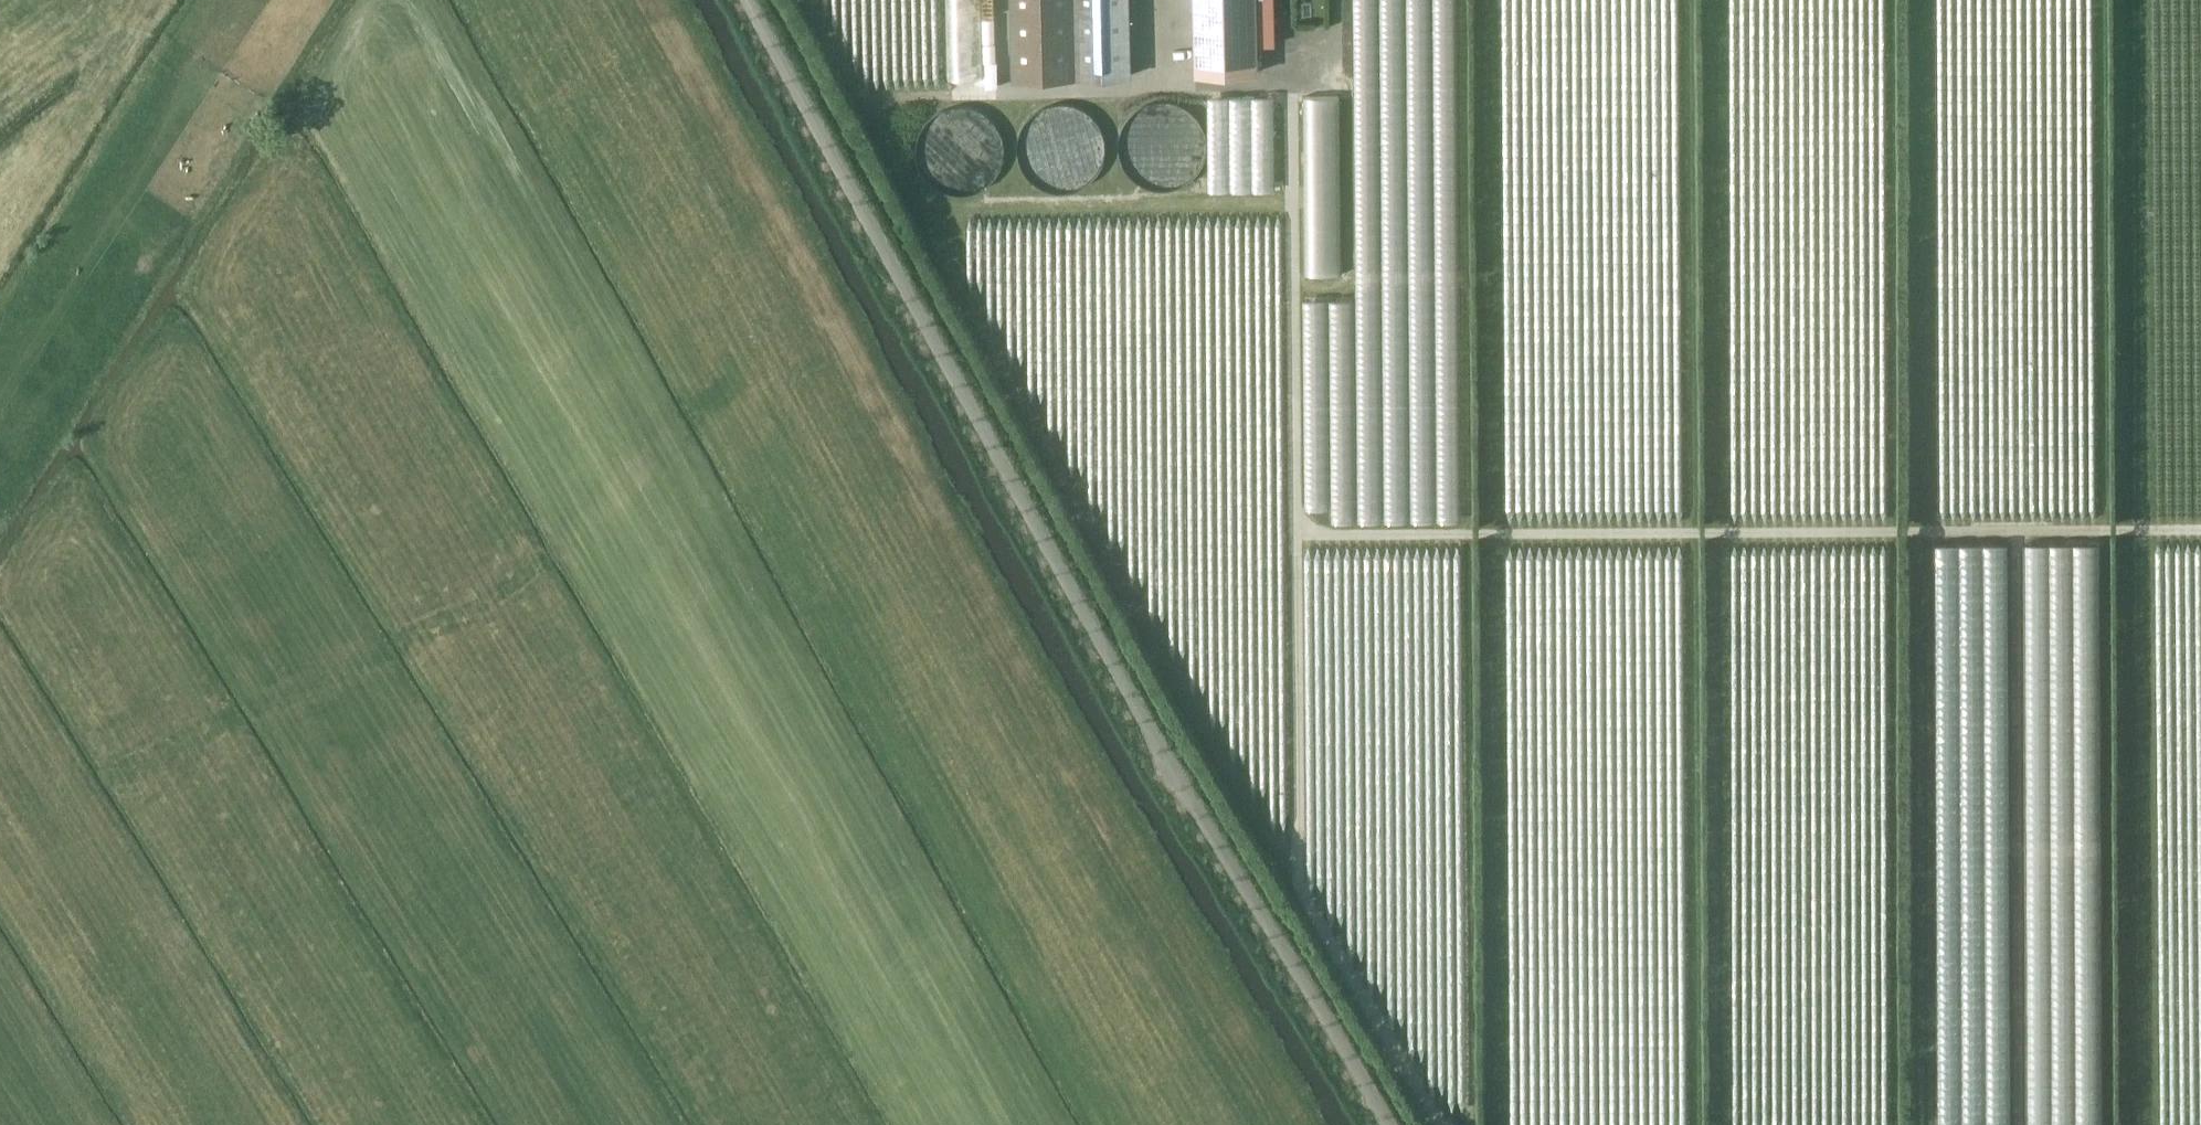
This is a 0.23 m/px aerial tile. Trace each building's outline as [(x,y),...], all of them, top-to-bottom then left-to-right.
[(1130,0),(1012,0),(1013,75),(1131,74),(1130,0)] [(1257,73),(1255,0),(1194,0),(1195,74),(1257,73)] [(1357,296),(1305,296),(1306,505),(1332,505),(1332,518),(1462,518),(1459,0),(1356,0),(1357,296)] [(1276,92),(1209,93),(1211,188),(1278,187),(1276,92)] [(1943,1124),(2105,1124),(2097,835),(2071,843),(2065,824),(2087,818),(2085,823),(2100,831),(2096,704),(2092,689),(2083,706),(2082,663),(2016,630),(2014,540),(1936,542),(1941,710),(1957,678),(1962,696),(1973,693),(1974,726),(1985,703),(1988,817),(1976,818),(1973,808),(1953,849),(1934,786),(1943,1124)]
